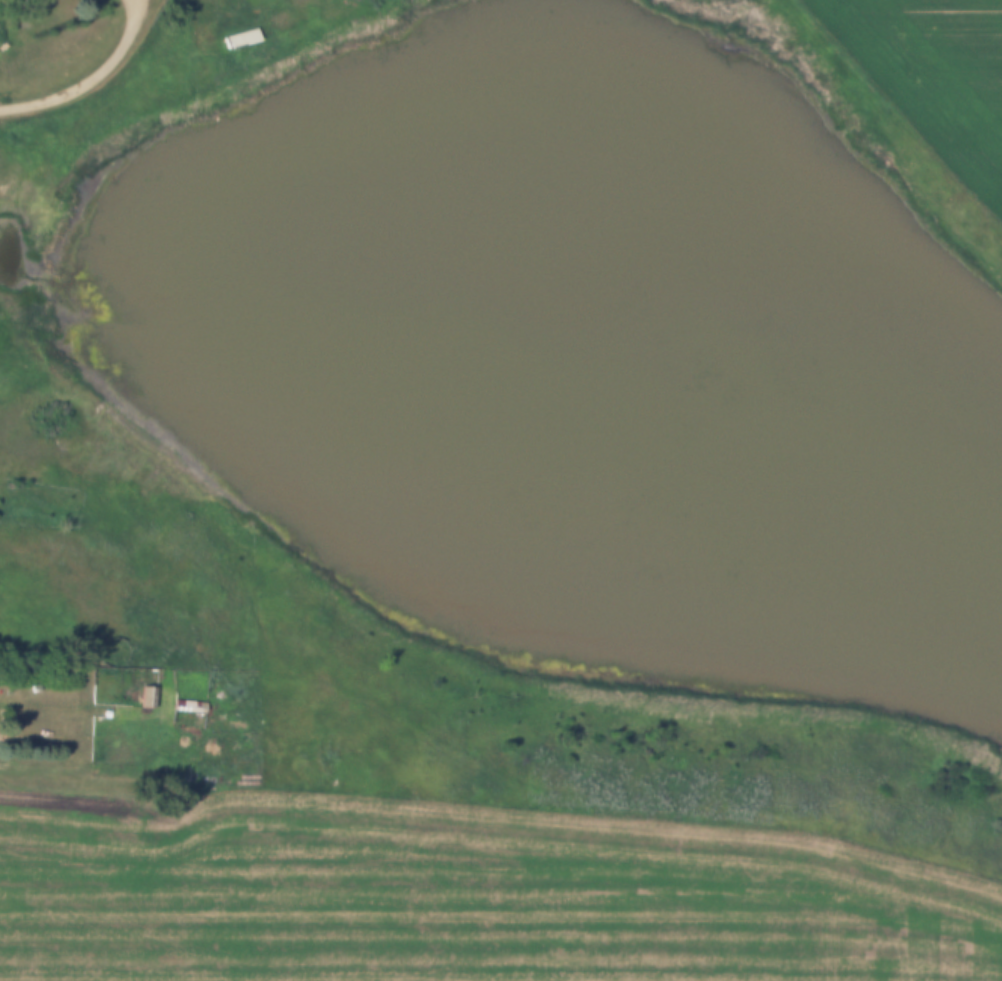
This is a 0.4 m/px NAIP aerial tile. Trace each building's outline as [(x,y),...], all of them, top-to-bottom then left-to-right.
[(225,37),(229,49),(260,41),(257,28),(225,37)] [(205,714),(205,702),(174,702),(174,714),(205,714)] [(301,795),(290,794),(288,807),(299,809),(301,795)]
